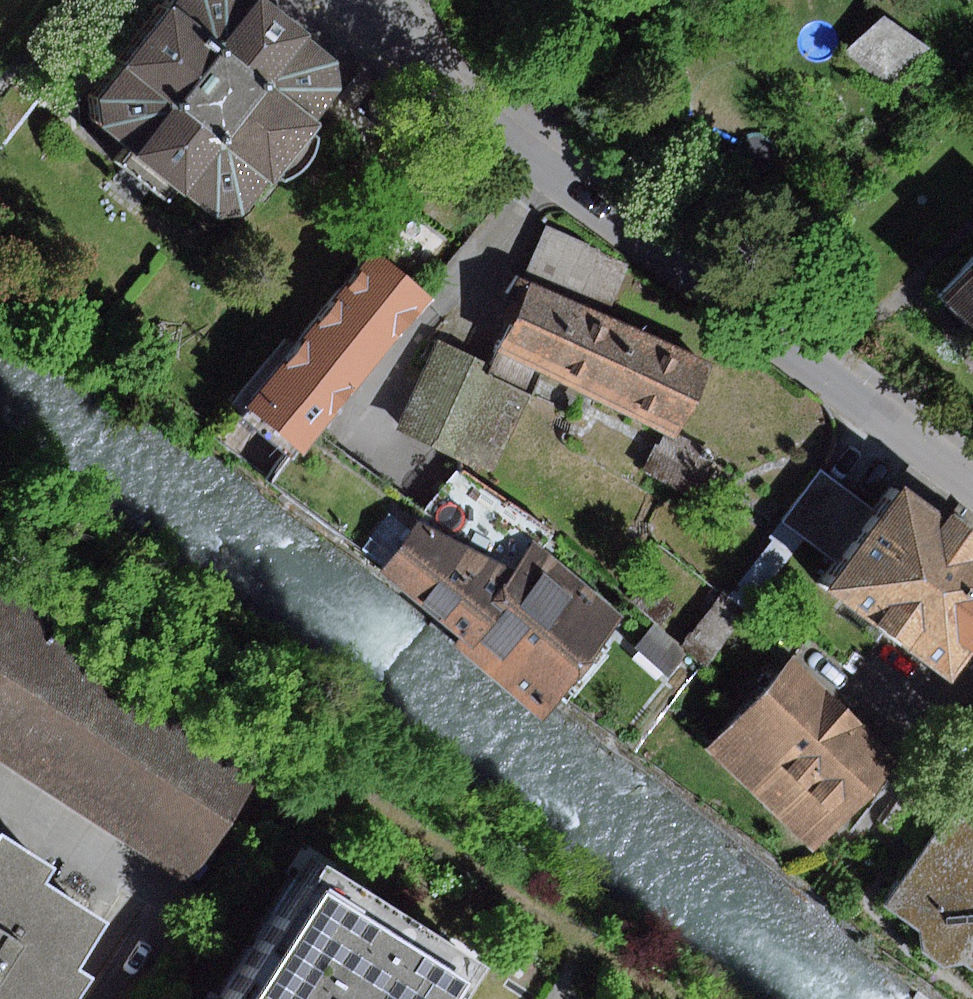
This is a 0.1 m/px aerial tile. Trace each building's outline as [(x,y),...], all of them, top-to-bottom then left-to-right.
[(221,221),(247,217),(274,182),(281,188),(328,128),(322,123),(348,91),(345,65),(266,0),(185,0),(104,101),(108,128),(136,151),(126,164),(173,203),(183,191),(221,221)] [(931,48),(886,17),(842,56),(888,87),(931,48)] [(549,227),(528,283),(611,318),(631,266),(549,227)] [(323,435),(434,297),(377,251),(253,405),(311,451),(323,435)] [(935,299),(972,338),(972,262),(935,299)] [(668,427),(683,435),(717,364),(611,318),(528,283),(498,356),(668,427)] [(442,342),(399,433),(494,477),(532,396),(488,376),(489,364),(442,342)] [(683,435),(668,427),(645,473),(698,499),(720,453),(683,435)] [(433,512),(323,435),(311,451),(283,485),(387,573),(426,521),(433,512)] [(824,470),(786,522),(805,536),(813,541),(851,489),(824,470)] [(943,502),(937,511),(896,481),(876,508),(838,559),(819,585),(941,674),(963,644),(971,650),(972,648),(972,525),(943,502)] [(876,508),(851,489),(813,541),(838,559),(876,508)] [(441,643),(545,721),(557,703),(624,618),(539,546),(519,569),(426,521),(387,573),(382,580),(448,635),(441,643)] [(805,536),(786,522),(773,539),(776,541),(734,598),(751,610),(805,536)] [(266,773),(0,602),(0,763),(192,886),(266,773)] [(656,626),(637,648),(669,675),(687,653),(656,626)] [(797,663),(713,752),(815,848),(899,759),(797,663)] [(888,908),(923,933),(926,954),(946,969),(968,965),(972,969),(972,824),(958,813),(888,908)] [(85,920),(21,879),(34,859),(0,837),(0,998),(55,998),(73,972),(57,962),(85,920)] [(466,956),(308,859),(221,998),(439,998),(466,956)]
